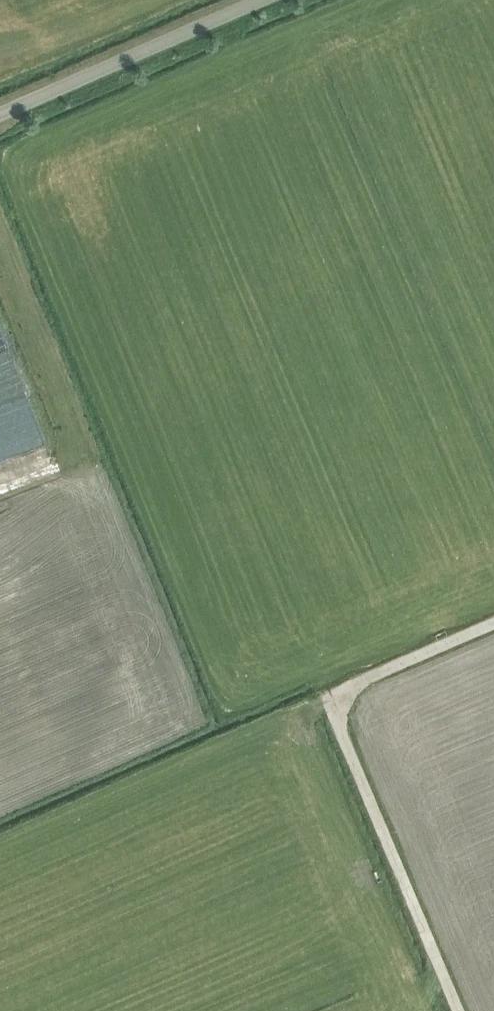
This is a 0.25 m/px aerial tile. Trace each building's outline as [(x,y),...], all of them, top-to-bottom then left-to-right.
[(47,441),(34,409),(0,423),(0,461),(47,441)]
